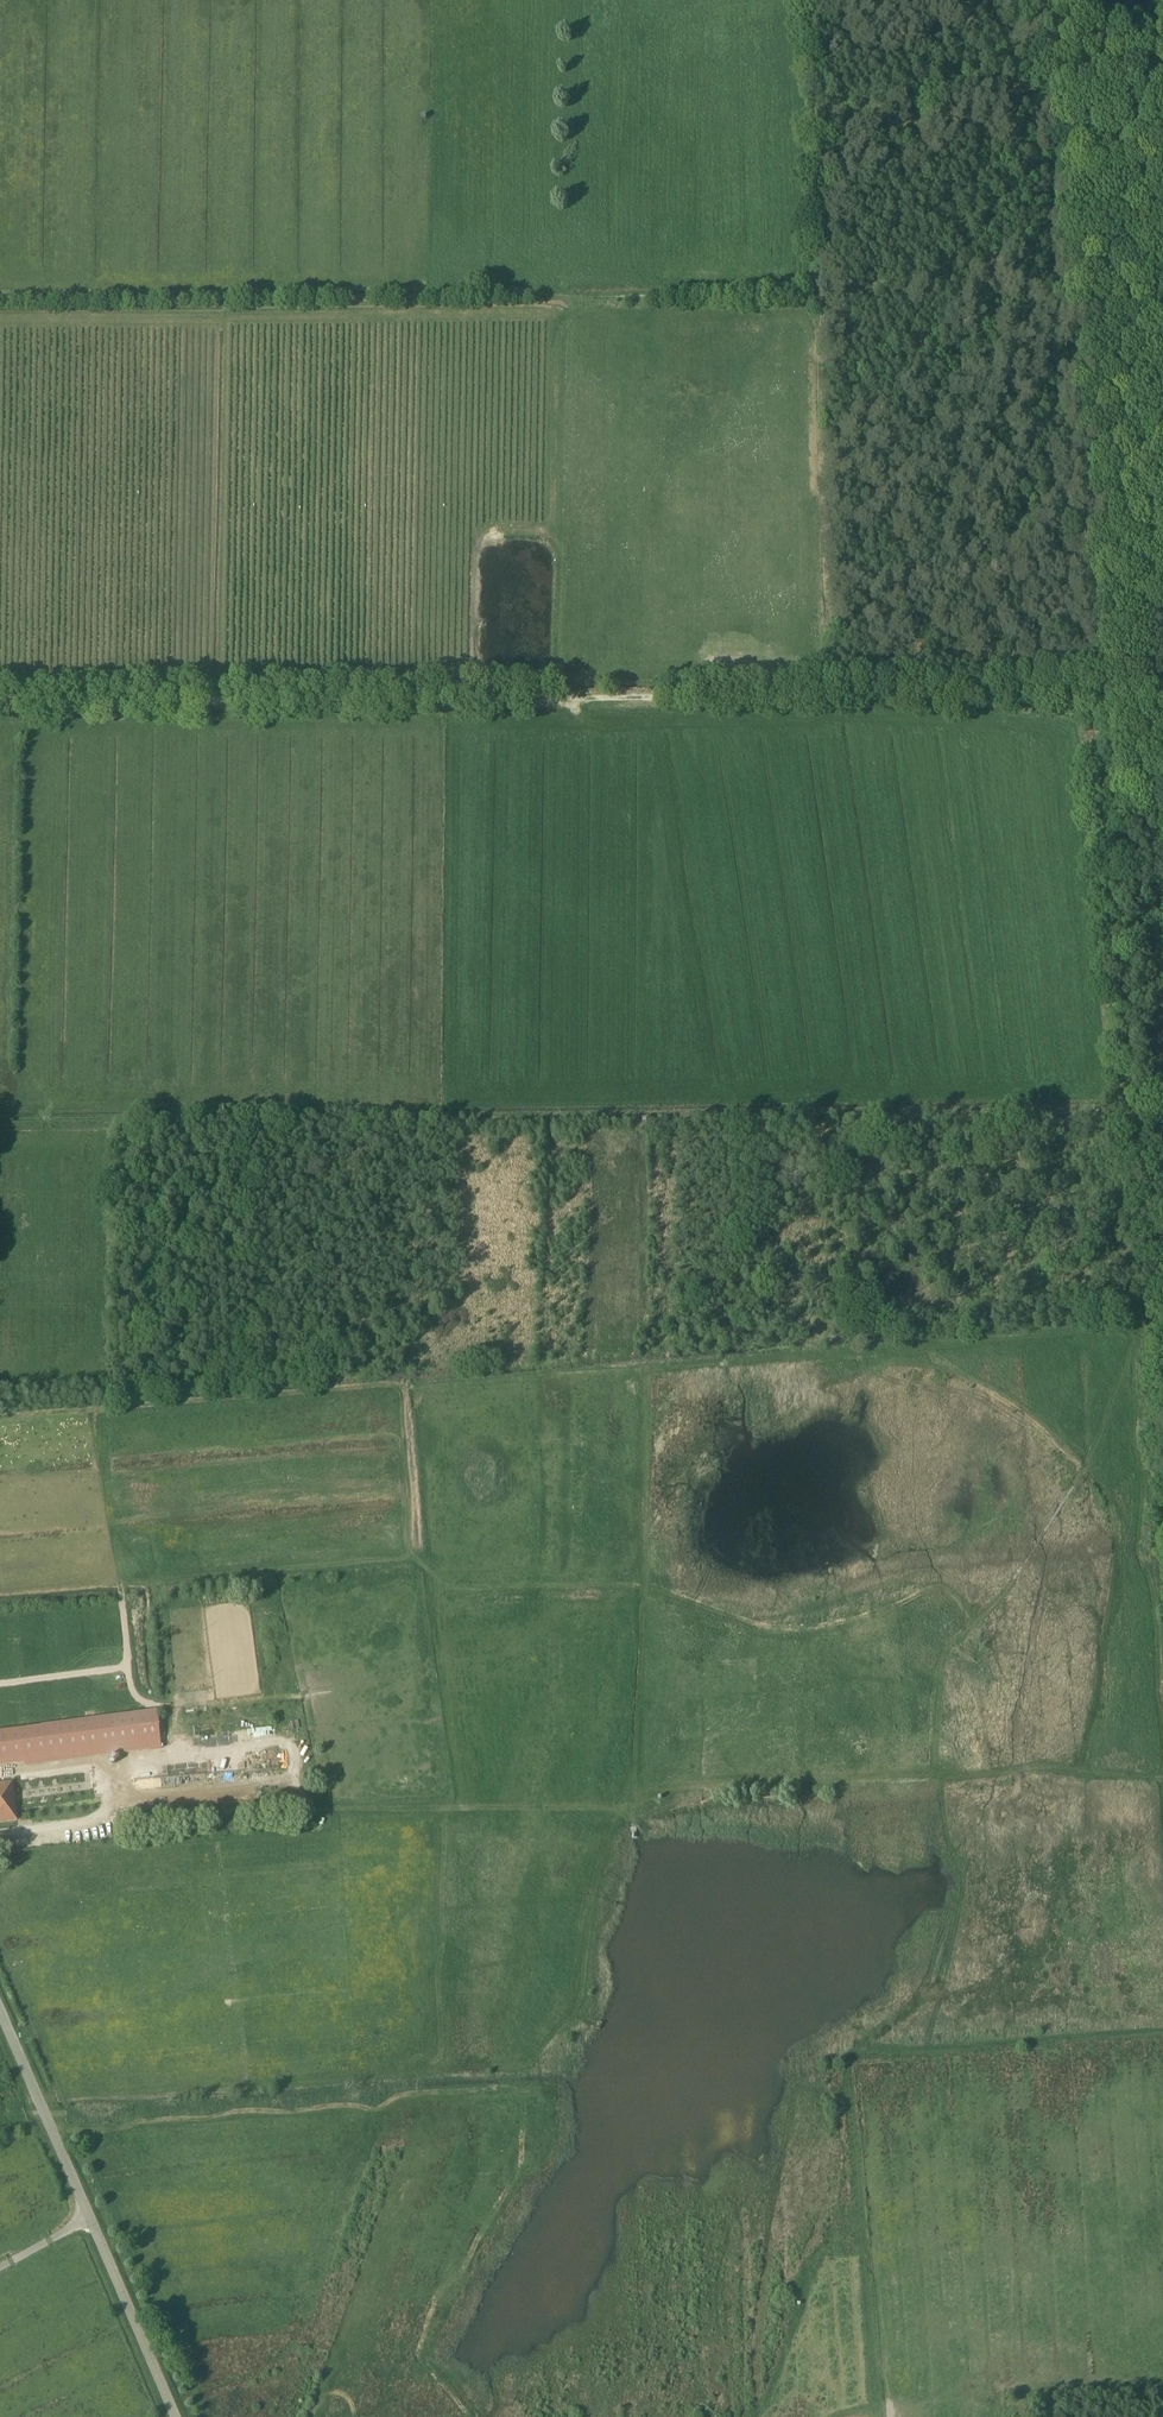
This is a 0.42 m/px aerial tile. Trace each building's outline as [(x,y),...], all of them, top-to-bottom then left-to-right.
[(158,1723),(157,1711),(41,1726),(0,1732),(0,1760),(109,1746),(110,1751),(129,1749),(129,1753),(162,1748),(158,1723)] [(17,1820),(12,1783),(0,1784),(0,1823),(17,1820)]
